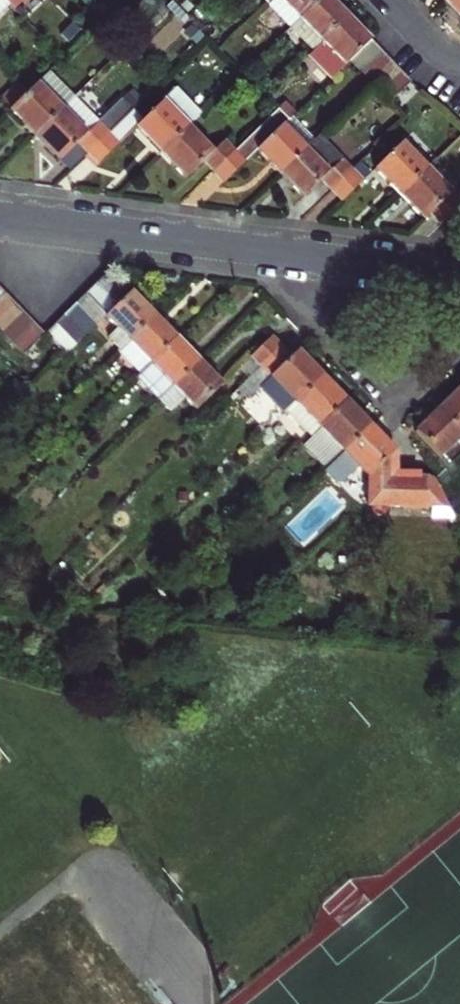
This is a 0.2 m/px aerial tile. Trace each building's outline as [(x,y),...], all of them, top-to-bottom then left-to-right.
[(5,9),(14,0),(0,0),(0,4),(5,9)] [(283,29),(312,0),(268,0),(261,7),(283,29)] [(340,16),(324,0),(312,0),(283,29),(305,50),(340,16)] [(435,2),(459,27),(459,0),(437,0),(435,2)] [(342,58),(362,39),(340,16),(305,50),(299,56),(321,78),(342,58)] [(353,69),(373,50),(362,39),(342,58),(353,69)] [(363,80),(383,60),(373,50),(353,69),(363,80)] [(373,90),(394,70),(383,60),(363,80),(365,82),(373,90)] [(31,137),(72,95),(46,70),(22,94),(5,111),(31,137)] [(384,101),(404,81),(394,70),(373,90),(384,101)] [(156,156),(187,125),(200,112),(173,86),(138,121),(130,129),(156,156)] [(96,120),(72,95),(31,137),(55,161),(71,145),(83,157),(128,112),(116,100),(96,120)] [(297,148),(274,124),(281,116),(273,108),(234,148),(209,173),(218,181),(250,149),(273,172),(297,148)] [(138,121),(128,112),(83,157),(92,166),(130,129),(138,121)] [(274,124),(297,148),(307,138),(283,115),(281,116),(274,124)] [(223,137),(212,149),(187,125),(156,156),(181,180),(198,162),(209,173),(234,148),(223,137)] [(311,134),(307,138),(297,148),(273,172),(296,195),(313,179),(324,190),(345,169),(311,134)] [(369,166),(395,191),(423,164),(399,138),(369,166)] [(433,155),(423,164),(395,191),(419,216),(425,211),(436,221),(458,201),(448,189),(457,180),(433,155)] [(334,199),(362,171),(353,161),(345,169),(324,190),(334,199)] [(120,294),(101,275),(91,286),(112,306),(102,316),(99,319),(111,332),(102,340),(114,352),(149,318),(122,292),(120,294)] [(102,316),(112,306),(91,286),(81,295),(102,316)] [(99,319),(102,316),(81,295),(70,306),(91,327),(99,319)] [(13,308),(2,297),(0,298),(0,321),(13,308)] [(81,337),(91,327),(70,306),(61,316),(81,337)] [(22,316),(13,308),(0,321),(0,338),(22,316)] [(11,348),(32,327),(22,316),(0,338),(11,348)] [(71,347),(81,337),(61,316),(50,326),(71,347)] [(136,374),(145,366),(170,340),(149,318),(114,352),(136,374)] [(62,356),(71,347),(50,326),(41,336),(62,356)] [(11,348),(20,357),(41,336),(32,327),(11,348)] [(265,337),(245,357),(256,368),(276,349),(265,337)] [(145,366),(167,389),(193,363),(170,340),(145,366)] [(292,353),(286,359),(276,349),(256,368),(238,387),(245,394),(252,387),(278,414),(280,412),(289,403),(316,377),(292,353)] [(190,411),(215,386),(193,363),(167,389),(153,403),(164,414),(178,400),(190,411)] [(136,374),(130,380),(153,403),(167,389),(145,366),(136,374)] [(316,377),(289,403),(313,428),(340,401),(316,377)] [(438,409),(459,432),(459,387),(438,409)] [(320,471),(365,426),(340,401),(313,428),(304,437),(295,446),(320,471)] [(304,437),(313,428),(289,403),(280,412),(304,437)] [(459,440),(459,432),(438,409),(414,431),(440,459),(459,440)] [(380,460),(389,451),(365,426),(320,471),(317,473),(328,484),(335,485),(353,468),(361,476),(360,507),(418,509),(418,480),(397,479),(384,479),(384,464),(380,460)] [(440,459),(448,468),(459,457),(459,440),(440,459)] [(398,459),(389,451),(380,460),(384,464),(384,479),(397,479),(398,459)] [(432,480),(418,480),(418,509),(447,510),(432,480)]
